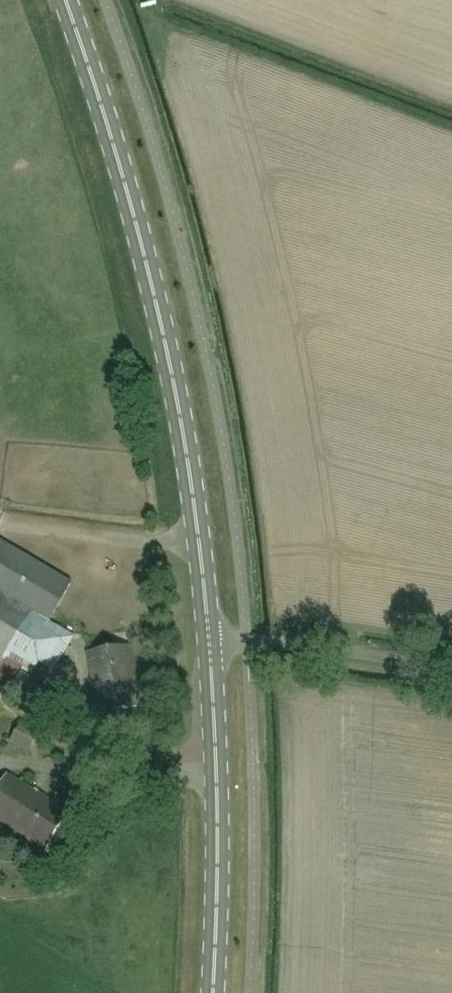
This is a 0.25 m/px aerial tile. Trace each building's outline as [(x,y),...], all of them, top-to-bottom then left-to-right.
[(68,698),(31,677),(39,664),(52,672),(74,636),(49,622),(72,583),(0,541),(0,673),(16,683),(10,692),(56,718),(68,698)] [(93,683),(135,676),(129,645),(88,652),(93,683)] [(135,676),(93,683),(99,714),(140,706),(135,676)] [(20,734),(39,744),(45,732),(26,722),(20,734)] [(70,811),(8,774),(0,787),(0,825),(45,852),(70,811)]
